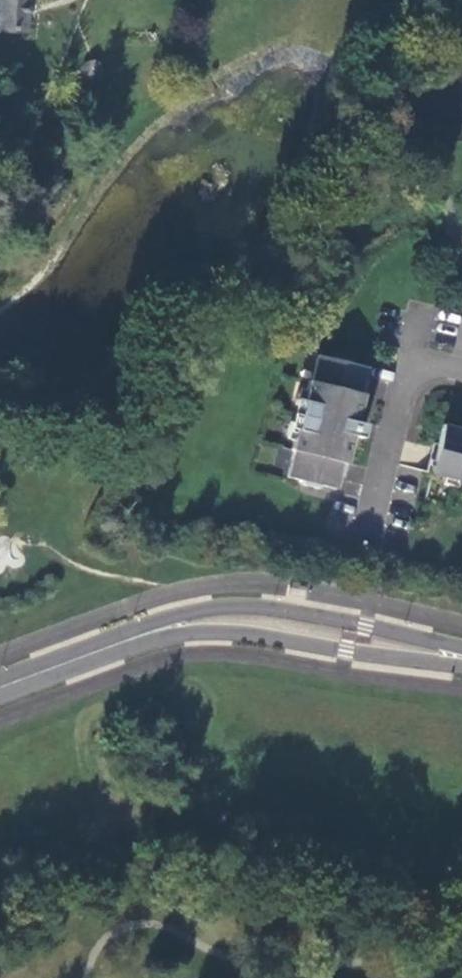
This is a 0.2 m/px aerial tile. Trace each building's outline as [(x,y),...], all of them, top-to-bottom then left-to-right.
[(29,0),(1,0),(0,12),(0,30),(26,31),(29,0)] [(101,64),(97,61),(93,60),(88,61),(85,64),(83,68),(83,73),(85,77),(88,80),(93,81),(98,80),(101,77),(103,72),(103,68),(101,64)] [(294,450),(288,477),(304,481),(303,484),(320,488),(320,484),(337,488),(341,476),(343,462),(348,463),(354,436),(362,438),(366,423),(358,420),(364,394),(361,393),(365,379),(368,366),(352,362),(353,359),(335,355),(334,358),(318,355),(312,380),(309,379),(292,450),(294,450)] [(459,479),(458,482),(461,483),(461,428),(444,425),(440,443),(436,443),(429,471),(459,479)]
